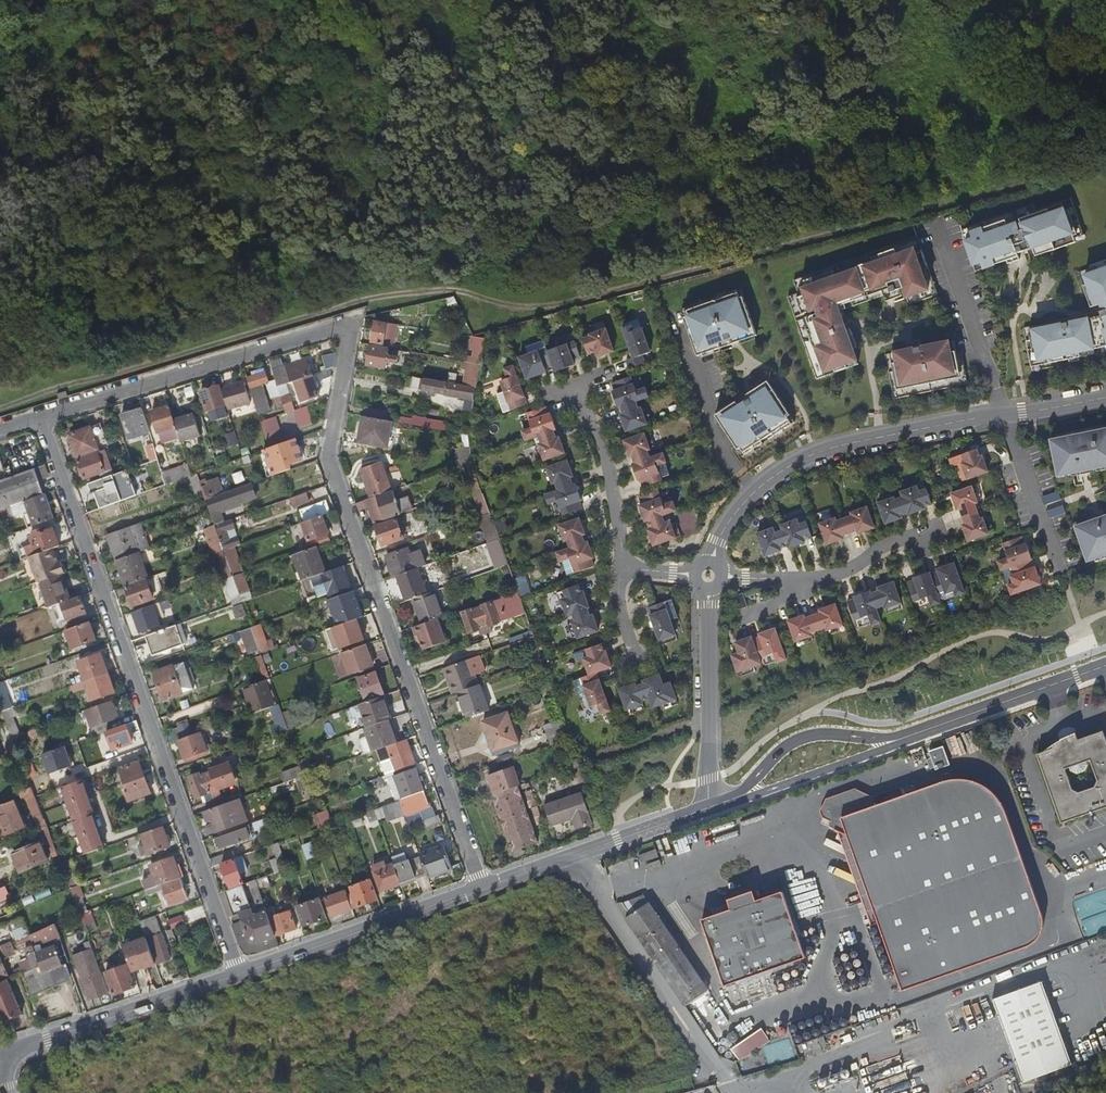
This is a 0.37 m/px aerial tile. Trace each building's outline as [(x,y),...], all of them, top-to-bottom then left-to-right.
[(961,231),(965,242),(972,239),(970,233),(1005,220),(1008,227),(1016,224),(1018,232),(1023,230),(1019,220),(1062,204),(1064,211),(1067,210),(1076,235),(1073,236),(1075,243),(1084,239),(1070,199),(1034,212),(1032,205),(961,231)] [(972,239),(965,242),(973,265),(980,263),(983,269),(1001,263),(1004,262),(1006,261),(1007,264),(1019,260),(1017,254),(1032,249),(1035,257),(1075,243),(1073,236),(1076,235),(1067,210),(1064,211),(1062,204),(1019,220),(1023,230),(1018,232),(1016,224),(1008,227),(1005,220),(970,233),(972,239)] [(816,380),(835,373),(834,369),(822,373),(807,331),(810,330),(806,318),(818,314),(817,310),(801,315),(796,299),(805,296),(800,283),(833,272),(834,275),(880,259),(879,255),(895,249),(897,256),(914,250),(915,254),(921,251),(916,237),(793,281),(798,294),(787,298),(816,380)] [(833,272),(800,283),(805,296),(796,299),(801,315),(817,310),(818,314),(806,318),(810,330),(807,331),(822,373),(834,369),(835,373),(858,365),(852,349),(857,348),(850,329),(846,331),(844,326),(842,321),(839,312),(843,310),(846,309),(843,300),(853,297),(854,301),(882,291),(883,296),(885,302),(887,301),(891,300),(901,296),(899,290),(903,289),(906,298),(928,290),(921,271),(928,269),(921,251),(915,254),(914,250),(897,256),(895,249),(879,255),(880,259),(834,275),(833,272)] [(1089,266),(1092,274),(1084,276),(1090,294),(1086,296),(1090,307),(1092,313),(1084,316),(1078,318),(1073,319),(1073,318),(1070,319),(1061,320),(1061,324),(1028,331),(1030,340),(1026,341),(1031,367),(1080,357),(1079,352),(1105,347),(1105,260),(1089,266)] [(980,263),(973,265),(976,272),(983,269),(980,263)] [(1078,273),(1086,296),(1090,294),(1084,276),(1092,274),(1090,268),(1078,273)] [(928,290),(906,298),(909,305),(937,295),(928,269),(921,271),(928,290)] [(694,306),(684,310),(687,317),(684,318),(697,357),(704,354),(721,349),(739,342),(754,337),(756,336),(742,298),(740,299),(737,291),(727,294),(717,298),(717,300),(705,305),(704,302),(694,306)] [(846,309),(883,296),(882,291),(854,301),(853,297),(843,300),(846,309)] [(387,323),(375,320),(373,332),(385,335),(387,323)] [(633,332),(638,330),(635,320),(621,325),(622,330),(631,327),(633,332)] [(1061,324),(1061,320),(1023,328),(1026,341),(1030,340),(1028,331),(1061,324)] [(604,325),(590,330),(592,335),(605,330),(604,325)] [(650,353),(641,329),(638,330),(633,332),(631,327),(622,330),(631,353),(633,358),(626,361),(629,369),(644,364),(642,356),(650,353)] [(592,335),(589,335),(590,337),(582,340),(587,354),(587,355),(595,352),(597,358),(613,352),(605,330),(592,335)] [(571,334),(555,340),(558,348),(574,342),(571,334)] [(755,340),(754,337),(739,342),(740,345),(755,340)] [(927,339),(919,340),(921,348),(929,346),(927,339)] [(906,344),(907,350),(895,353),(897,363),(892,364),(895,381),(900,380),(901,385),(911,383),(912,387),(946,380),(945,376),(955,374),(954,369),(959,368),(956,355),(955,352),(951,353),(948,342),(921,348),(919,340),(913,341),(913,343),(909,344),(906,344)] [(558,348),(547,352),(551,364),(554,373),(574,366),(572,360),(580,357),(574,342),(558,348)] [(539,343),(525,348),(528,356),(542,350),(539,343)] [(385,367),(389,347),(372,344),(368,363),(385,367)] [(483,348),(478,347),(475,362),(480,363),(483,348)] [(1079,352),(1080,357),(1031,367),(1032,371),(1105,356),(1105,347),(1079,352)] [(528,356),(519,359),(526,380),(546,373),(544,367),(551,364),(547,352),(546,349),(542,350),(528,356)] [(721,349),(704,354),(705,357),(713,354),(722,351),(721,349)] [(325,353),(305,359),(308,370),(328,364),(325,353)] [(897,363),(895,353),(885,355),(894,399),(967,384),(964,369),(961,354),(956,355),(959,368),(954,369),(955,374),(945,376),(946,380),(912,387),(911,383),(901,385),(900,380),(895,381),(892,364),(897,363)] [(475,362),(463,360),(461,368),(468,369),(465,386),(476,388),(480,363),(475,362)] [(334,366),(318,371),(321,378),(332,374),(334,366)] [(508,379),(500,382),(511,411),(527,405),(513,367),(504,370),(508,379)] [(248,377),(259,414),(271,409),(264,384),(268,383),(264,369),(253,372),(254,376),(248,377)] [(319,393),(313,373),(296,379),(302,399),(319,393)] [(464,409),(471,411),(476,388),(465,386),(414,376),(412,387),(428,390),(435,392),(466,398),(464,409)] [(634,376),(627,378),(630,386),(633,385),(636,392),(644,389),(640,377),(635,379),(634,376)] [(620,408),(636,402),(635,402),(648,397),(645,389),(644,389),(636,392),(633,385),(630,386),(627,378),(612,384),(615,392),(612,392),(618,408),(620,407),(620,408)] [(273,399),(276,398),(282,397),(279,385),(277,380),(268,383),(273,399)] [(751,389),(753,392),(766,383),(764,381),(751,389)] [(226,384),(228,406),(250,405),(248,382),(226,384)] [(721,412),(715,416),(738,450),(740,449),(745,456),(754,450),(762,444),(763,444),(761,442),(772,434),(774,436),(783,431),(792,425),(787,418),(790,416),(767,382),(766,383),(753,392),(750,393),(736,402),(721,412)] [(219,387),(202,392),(208,412),(225,407),(219,387)] [(282,397),(284,401),(287,412),(294,410),(296,409),(291,394),(282,397)] [(721,412),(736,402),(735,400),(720,410),(721,412)] [(636,402),(620,408),(623,415),(620,416),(626,432),(646,425),(642,411),(641,409),(638,410),(636,402)] [(294,410),(300,427),(314,422),(308,405),(296,409),(294,410)] [(165,431),(168,441),(173,439),(174,440),(180,438),(177,428),(174,417),(171,406),(153,411),(159,433),(165,431)] [(364,406),(362,415),(389,419),(391,411),(364,406)] [(545,408),(526,414),(531,429),(524,432),(522,432),(525,441),(538,437),(553,431),(556,430),(550,414),(548,415),(545,408)] [(130,439),(151,433),(144,409),(123,415),(130,439)] [(647,410),(642,411),(646,425),(651,423),(647,410)] [(249,412),(241,414),(242,418),(234,420),(236,428),(252,423),(249,412)] [(183,414),(174,417),(177,428),(180,438),(181,438),(182,442),(201,436),(195,414),(191,415),(184,417),(183,414)] [(531,429),(526,414),(518,417),(524,432),(531,429)] [(384,446),(389,419),(362,415),(360,424),(364,425),(360,441),(384,446)] [(277,416),(261,421),(269,448),(274,446),(284,442),(277,416)] [(412,416),(411,423),(430,427),(431,420),(412,416)] [(431,420),(430,427),(442,429),(443,421),(431,419),(431,420)] [(98,449),(98,451),(108,447),(100,423),(68,434),(76,457),(98,449)] [(1051,444),(1058,476),(1097,467),(1105,466),(1105,434),(1103,427),(1093,429),(1094,432),(1069,437),(1068,434),(1057,436),(1059,443),(1051,444)] [(115,431),(119,443),(125,441),(121,429),(115,431)] [(228,448),(239,444),(235,431),(225,434),(228,448)] [(559,438),(556,439),(553,431),(538,437),(541,444),(538,445),(539,448),(544,461),(564,454),(559,438)] [(784,433),(783,431),(774,436),(776,439),(784,433)] [(644,434),(624,442),(629,458),(632,457),(635,465),(650,459),(647,451),(650,450),(645,437),(644,434)] [(774,436),(772,434),(761,442),(763,444),(774,436)] [(645,437),(650,450),(655,449),(650,435),(645,437)] [(302,458),(295,438),(284,442),(274,446),(281,466),(302,458)] [(764,446),(762,444),(754,450),(755,452),(764,446)] [(27,445),(10,451),(17,473),(34,467),(27,445)] [(148,449),(151,460),(158,458),(155,447),(148,449)] [(539,448),(534,450),(539,463),(544,461),(539,448)] [(962,463),(963,466),(967,480),(988,472),(982,456),(980,457),(977,449),(961,455),(964,463),(962,463)] [(104,451),(78,460),(84,478),(110,469),(104,451)] [(650,459),(635,465),(632,466),(638,481),(640,480),(643,488),(658,483),(656,475),(659,474),(657,467),(664,464),(666,463),(663,455),(650,459)] [(361,468),(371,497),(390,490),(380,461),(361,468)] [(471,461),(462,464),(472,490),(480,487),(471,461)] [(567,462),(547,469),(548,471),(552,485),(555,484),(558,492),(573,487),(573,486),(570,478),(573,478),(567,462)] [(188,464),(163,473),(163,474),(167,485),(180,480),(188,477),(192,476),(188,464)] [(669,476),(664,464),(657,467),(659,474),(656,475),(658,483),(665,480),(664,477),(669,476)] [(963,466),(958,468),(962,481),(967,480),(963,466)] [(95,493),(100,509),(144,493),(138,477),(130,480),(126,469),(87,483),(90,492),(89,493),(89,495),(95,493)] [(0,482),(0,511),(43,496),(34,470),(8,479),(0,482)] [(548,471),(543,473),(547,487),(552,485),(548,471)] [(192,476),(188,477),(194,494),(202,491),(199,483),(196,474),(192,476)] [(203,482),(199,483),(202,491),(205,499),(211,497),(207,485),(204,486),(203,482)] [(211,497),(205,499),(214,526),(215,526),(224,523),(220,511),(256,498),(251,482),(211,497)] [(914,485),(915,487),(917,487),(918,492),(926,490),(923,482),(914,485)] [(558,492),(545,496),(548,505),(549,504),(557,502),(562,514),(562,516),(566,515),(576,512),(581,510),(579,502),(581,501),(576,485),(573,486),(573,487),(558,492)] [(976,485),(971,487),(976,501),(981,499),(976,485)] [(476,514),(478,518),(479,517),(484,516),(490,514),(484,497),(480,487),(472,490),(480,513),(476,514)] [(902,498),(903,498),(908,513),(908,515),(925,509),(924,508),(932,505),(926,490),(918,492),(917,487),(915,487),(900,493),(902,498)] [(971,487),(951,495),(957,511),(959,510),(962,517),(977,512),(974,504),(977,503),(976,501),(971,487)] [(396,498),(393,489),(390,490),(371,497),(367,498),(375,521),(413,507),(408,494),(396,498)] [(661,490),(655,493),(657,500),(661,499),(664,506),(671,503),(667,491),(662,492),(661,490)] [(642,506),(639,506),(645,522),(647,522),(662,516),(662,517),(676,512),(673,503),(671,503),(664,506),(661,499),(657,500),(655,493),(639,498),(642,506)] [(878,498),(880,503),(894,498),(892,493),(878,498)] [(308,501),(306,494),(287,500),(290,508),(308,501)] [(44,498),(25,504),(27,513),(30,513),(33,520),(49,515),(44,498)] [(880,503),(878,504),(885,524),(901,519),(900,516),(908,513),(903,498),(902,498),(895,501),(894,498),(880,503)] [(557,502),(549,504),(554,517),(562,514),(557,502)] [(851,508),(853,513),(867,508),(865,503),(851,508)] [(852,516),(844,519),(849,534),(857,531),(858,534),(874,528),(867,508),(853,513),(851,513),(852,516)] [(965,525),(962,526),(968,542),(988,534),(984,521),(983,519),(980,519),(977,512),(962,517),(965,525)] [(484,516),(479,517),(481,522),(484,521),(491,542),(493,541),(498,553),(496,554),(499,562),(506,560),(501,544),(490,516),(490,514),(484,516)] [(795,518),(796,521),(797,520),(799,525),(806,523),(804,515),(795,518)] [(818,520),(819,525),(833,520),(831,515),(818,520)] [(303,543),(306,551),(317,546),(327,543),(324,535),(327,535),(321,516),(299,524),(306,543),(303,543)] [(647,522),(649,530),(648,530),(654,546),(676,538),(671,525),(670,522),(665,524),(662,517),(662,516),(647,522)] [(1090,522),(1076,527),(1086,557),(1093,555),(1096,562),(1105,558),(1105,555),(1105,554),(1105,516),(1090,522)] [(399,525),(396,517),(376,525),(383,546),(407,537),(406,532),(402,534),(401,529),(409,526),(408,522),(399,525)] [(579,519),(559,526),(560,529),(564,542),(567,542),(570,549),(570,550),(585,544),(582,536),(585,535),(579,519)] [(849,534),(844,519),(836,521),(835,519),(833,520),(819,525),(827,545),(843,539),(842,537),(849,534)] [(988,519),(984,521),(988,534),(993,533),(988,519)] [(796,521),(781,526),(783,531),(788,546),(788,547),(789,548),(805,542),(804,541),(812,538),(806,523),(799,525),(797,520),(796,521)] [(215,526),(223,551),(237,546),(235,538),(233,539),(226,541),(224,533),(230,530),(231,530),(229,521),(224,523),(215,526)] [(427,528),(430,535),(445,530),(442,522),(427,528)] [(671,525),(676,538),(681,537),(676,523),(671,525)] [(771,527),(772,529),(773,529),(775,534),(783,531),(781,526),(780,524),(771,527)] [(133,525),(110,533),(120,560),(138,553),(143,552),(133,525)] [(214,526),(204,530),(212,551),(206,553),(208,557),(223,551),(215,526),(214,526)] [(30,535),(33,545),(37,556),(43,554),(60,548),(52,527),(30,535)] [(560,529),(555,531),(560,544),(564,542),(560,529)] [(772,529),(757,535),(765,557),(781,551),(780,549),(788,547),(788,546),(783,531),(775,534),(773,529),(772,529)] [(226,541),(233,539),(230,530),(224,533),(226,541)] [(1000,562),(998,562),(1001,571),(1003,570),(1014,566),(1029,561),(1032,560),(1026,544),(1024,545),(1021,537),(1006,543),(1008,550),(1005,552),(1007,559),(1000,562)] [(570,549),(557,554),(560,563),(561,562),(569,559),(572,566),(575,565),(578,573),(593,567),(591,560),(593,559),(588,543),(585,544),(570,550),(570,549)] [(995,549),(1000,562),(1007,559),(1005,552),(1008,550),(1006,543),(999,545),(1000,547),(995,549)] [(25,549),(29,559),(37,556),(33,545),(25,549)] [(306,551),(295,555),(304,580),(323,573),(326,572),(317,546),(306,551)] [(60,548),(43,554),(47,565),(50,573),(66,567),(60,548)] [(397,576),(417,569),(426,566),(420,551),(410,555),(408,549),(387,556),(387,557),(386,557),(390,565),(392,572),(394,577),(397,576)] [(116,561),(124,587),(144,580),(146,579),(138,553),(120,560),(116,561)] [(43,554),(37,556),(41,567),(47,565),(43,554)] [(569,559),(561,562),(567,577),(578,573),(575,565),(572,566),(569,559)] [(1029,561),(1014,566),(1017,574),(1011,576),(1013,585),(1008,586),(1011,595),(1041,585),(1035,568),(1032,569),(1029,561)] [(938,572),(930,575),(936,590),(943,588),(946,594),(954,591),(956,596),(965,593),(954,564),(937,570),(938,572)] [(351,588),(343,566),(326,572),(323,573),(331,595),(351,588)] [(1014,566),(1003,570),(1008,586),(1013,585),(1011,576),(1017,574),(1014,566)] [(417,569),(397,576),(406,602),(413,599),(426,594),(417,569)] [(930,575),(929,573),(913,578),(914,581),(907,584),(912,599),(920,596),(921,600),(928,597),(931,605),(932,606),(940,603),(940,602),(936,590),(930,575)] [(241,574),(232,577),(239,595),(247,592),(241,574)] [(39,583),(48,609),(62,605),(71,601),(62,575),(39,583)] [(144,580),(124,587),(131,607),(151,600),(144,580)] [(878,591),(871,594),(876,609),(884,607),(885,609),(898,604),(901,603),(894,583),(878,589),(878,591)] [(579,585),(564,591),(566,598),(561,600),(562,602),(567,617),(572,615),(572,614),(587,609),(589,609),(583,592),(582,593),(579,585)] [(943,588),(936,590),(940,602),(956,596),(954,591),(946,594),(943,588)] [(566,598),(564,591),(556,594),(559,603),(562,602),(561,600),(566,598)] [(871,594),(870,591),(854,597),(855,600),(847,602),(853,618),(860,615),(862,619),(869,616),(872,624),(872,625),(881,622),(876,609),(871,594)] [(330,600),(340,626),(357,620),(361,618),(352,592),(330,600)] [(426,594),(413,599),(422,624),(437,619),(442,618),(433,592),(426,594)] [(743,593),(731,597),(736,611),(748,607),(743,593)] [(461,613),(467,628),(469,634),(478,631),(479,634),(491,630),(490,627),(499,624),(499,623),(525,613),(520,600),(518,595),(492,604),(492,603),(482,606),(482,608),(480,609),(478,605),(474,606),(476,610),(473,611),(472,610),(461,613)] [(920,596),(912,599),(914,605),(917,605),(918,609),(931,605),(928,597),(921,600),(920,596)] [(71,601),(62,605),(68,622),(87,616),(81,598),(71,601)] [(163,616),(158,603),(132,613),(139,632),(159,626),(156,618),(163,616)] [(244,603),(236,604),(237,614),(245,613),(244,603)] [(648,608),(659,641),(673,636),(675,635),(670,621),(665,607),(664,603),(648,608)] [(665,607),(670,621),(678,618),(673,604),(665,607)] [(898,604),(885,609),(887,614),(900,609),(898,604)] [(835,605),(819,611),(820,613),(812,616),(818,631),(826,629),(827,631),(829,630),(843,625),(835,605)] [(587,609),(572,614),(572,615),(575,622),(572,623),(577,637),(578,639),(598,632),(593,616),(590,617),(587,609)] [(860,615),(853,618),(855,624),(857,623),(859,628),(872,624),(869,616),(862,619),(860,615)] [(804,616),(788,622),(795,642),(809,638),(811,637),(810,634),(818,631),(812,616),(805,619),(804,616)] [(422,624),(413,628),(416,636),(418,635),(420,640),(424,650),(445,643),(437,619),(422,624)] [(340,626),(335,628),(341,648),(364,640),(357,620),(340,626)] [(577,637),(572,623),(567,625),(572,639),(577,637)] [(97,642),(91,624),(67,632),(73,651),(97,642)] [(251,628),(259,652),(260,654),(275,649),(272,640),(267,641),(261,625),(251,628)] [(844,630),(843,625),(829,630),(831,635),(844,630)] [(176,626),(145,637),(152,656),(182,646),(176,626)] [(760,637),(752,640),(758,656),(766,653),(767,656),(774,654),(777,662),(777,663),(786,660),(775,629),(759,635),(760,637)] [(503,646),(503,647),(513,644),(533,637),(532,632),(502,643),(503,646)] [(673,636),(659,641),(661,646),(675,641),(673,636)] [(533,637),(513,644),(515,650),(530,645),(533,654),(539,652),(533,637)] [(739,654),(731,656),(737,673),(751,668),(761,664),(760,662),(758,656),(752,640),(751,638),(735,644),(739,654)] [(809,638),(795,642),(797,647),(811,642),(809,638)] [(373,666),(366,645),(343,653),(350,674),(373,666)] [(611,668),(606,652),(604,652),(601,645),(586,650),(589,658),(583,660),(584,661),(589,676),(596,673),(611,668)] [(589,658),(586,650),(578,653),(581,662),(584,661),(583,660),(589,658)] [(766,653),(758,656),(760,662),(762,661),(764,666),(777,662),(774,654),(767,656),(766,653)] [(78,664),(82,676),(85,683),(108,675),(102,655),(78,664)] [(479,656),(444,669),(452,694),(458,692),(478,684),(475,675),(485,672),(479,656)] [(260,673),(266,671),(261,657),(255,659),(260,673)] [(154,674),(158,687),(188,677),(183,664),(154,674)] [(751,668),(737,673),(739,678),(753,673),(751,668)] [(589,676),(581,679),(587,697),(591,708),(598,706),(601,715),(610,712),(596,673),(589,676)] [(85,683),(87,690),(91,702),(115,694),(108,675),(85,683)] [(71,680),(74,687),(85,683),(82,676),(71,680)] [(377,676),(359,681),(366,702),(384,697),(377,676)] [(659,676),(643,682),(644,684),(649,700),(652,708),(663,705),(676,700),(670,684),(663,686),(659,676)] [(192,691),(188,677),(158,687),(163,700),(192,691)] [(580,700),(587,697),(581,679),(573,682),(580,700)] [(264,681),(242,689),(251,715),(272,707),(264,681)] [(76,694),(87,690),(85,683),(74,687),(76,694)] [(478,684),(458,692),(468,718),(488,711),(478,684)] [(635,685),(619,690),(627,711),(629,710),(643,705),(642,703),(649,700),(644,684),(636,687),(635,685)] [(382,699),(359,707),(367,729),(390,721),(382,699)] [(676,700),(663,705),(664,710),(678,705),(676,700)] [(92,729),(95,737),(106,733),(112,731),(109,722),(119,718),(112,702),(85,712),(91,729),(92,729)] [(643,705),(629,710),(631,715),(644,710),(643,705)] [(2,712),(2,713),(12,738),(20,735),(11,709),(2,712)] [(506,710),(481,719),(493,752),(494,751),(496,755),(519,748),(506,710)] [(544,725),(551,746),(570,739),(562,718),(544,725)] [(190,721),(175,725),(179,737),(193,733),(190,721)] [(364,730),(372,753),(378,751),(398,743),(390,721),(367,729),(364,730)] [(130,737),(141,733),(137,722),(112,731),(106,733),(112,751),(132,744),(130,737)] [(1038,754),(1063,822),(1105,807),(1105,737),(1104,731),(1080,739),(1077,733),(1060,741),(1048,749),(1045,751),(1038,754)] [(206,752),(200,733),(178,741),(184,759),(206,752)] [(12,738),(14,744),(26,740),(24,734),(20,735),(12,738)] [(393,757),(398,772),(407,769),(406,766),(411,764),(414,763),(406,740),(398,743),(378,751),(381,761),(393,757)] [(42,752),(50,773),(74,765),(67,743),(42,752)] [(6,748),(11,761),(13,760),(19,758),(14,745),(6,748)] [(936,750),(942,768),(951,765),(945,747),(936,750)] [(19,758),(13,760),(24,792),(31,789),(27,780),(21,763),(19,758)] [(21,763),(27,780),(35,777),(29,760),(21,763)] [(138,761),(118,768),(120,774),(126,790),(123,791),(127,801),(149,794),(138,761)] [(219,768),(226,788),(234,781),(228,765),(219,768)] [(118,768),(108,772),(110,777),(120,774),(118,768)] [(218,791),(226,788),(219,768),(209,771),(210,774),(200,777),(199,775),(189,778),(196,798),(206,795),(206,792),(210,791),(213,801),(221,798),(218,791)] [(489,776),(495,794),(519,786),(512,768),(489,776)] [(280,777),(283,785),(296,780),(303,777),(301,769),(280,777)] [(395,778),(402,800),(424,793),(416,770),(395,778)] [(303,777),(296,780),(300,792),(308,790),(303,777)] [(107,847),(85,778),(64,784),(85,853),(107,847)] [(383,785),(381,778),(373,781),(376,788),(383,785)] [(960,778),(956,779),(950,779),(945,781),(905,795),(901,786),(874,796),(856,788),(833,796),(847,832),(844,834),(848,836),(902,988),(1017,949),(1029,945),(1033,943),(1037,940),(1039,936),(1041,933),(1043,928),(1044,924),(1045,919),(1040,906),(1015,834),(1007,811),(1005,807),(1002,802),(997,796),(994,793),(991,790),(987,787),(979,783),(975,781),(971,780),(965,779),(960,778)] [(538,842),(519,787),(493,796),(511,850),(538,842)] [(24,792),(17,794),(20,802),(27,799),(36,820),(42,817),(41,815),(34,798),(31,789),(24,792)] [(402,800),(399,801),(403,814),(403,815),(429,807),(424,793),(402,800)] [(582,793),(543,806),(551,826),(573,819),(577,829),(593,824),(582,793)] [(34,798),(41,815),(48,813),(41,795),(34,798)] [(388,798),(390,805),(398,802),(396,795),(388,798)] [(829,826),(844,834),(847,832),(833,796),(828,798),(822,809),(825,817),(831,821),(829,826)] [(382,807),(385,817),(386,820),(403,814),(399,801),(398,802),(390,805),(382,807)] [(238,826),(232,808),(230,803),(220,807),(220,808),(204,814),(207,824),(212,822),(216,834),(238,826)] [(10,835),(24,830),(14,804),(0,810),(0,825),(5,837),(10,835)] [(382,807),(373,810),(377,820),(385,817),(382,807)] [(317,815),(321,828),(328,826),(323,813),(317,815)] [(266,819),(244,827),(244,828),(246,833),(268,826),(266,819)] [(321,828),(323,832),(350,823),(348,819),(328,826),(321,828)] [(44,822),(45,827),(47,833),(54,830),(50,820),(44,822)] [(52,860),(57,858),(47,833),(45,827),(40,829),(52,860)] [(142,835),(146,844),(150,856),(171,848),(163,827),(142,835)] [(248,838),(246,833),(244,828),(217,838),(220,848),(248,838)] [(24,830),(10,835),(12,841),(26,835),(24,830)] [(28,851),(13,857),(20,876),(48,865),(40,845),(35,847),(34,844),(26,847),(28,851)] [(144,858),(150,856),(146,844),(140,846),(144,858)] [(442,846),(417,854),(425,877),(450,869),(442,846)] [(655,850),(639,855),(641,863),(658,857),(655,850)] [(211,859),(213,865),(221,862),(233,858),(231,852),(211,859)] [(150,867),(157,887),(163,885),(181,879),(173,858),(150,867)] [(221,862),(231,890),(242,886),(243,885),(233,858),(221,862)] [(660,860),(647,865),(649,870),(662,866),(660,860)] [(66,862),(59,865),(65,879),(70,877),(66,862)] [(407,862),(393,866),(399,884),(412,879),(407,862)] [(380,892),(399,886),(399,884),(393,866),(392,865),(373,871),(380,892)] [(163,885),(165,890),(166,894),(163,895),(165,899),(168,898),(171,906),(188,900),(181,879),(163,885)] [(345,894),(350,909),(376,900),(369,880),(349,887),(350,892),(345,894)] [(257,911),(264,908),(255,881),(248,884),(257,911)] [(157,887),(150,890),(152,894),(165,890),(163,885),(157,887)] [(231,890),(224,892),(232,916),(234,915),(241,913),(242,918),(243,921),(232,925),(238,944),(245,953),(249,955),(277,945),(266,913),(254,917),(242,886),(231,890)] [(78,888),(69,891),(74,903),(83,901),(78,888)] [(732,909),(702,919),(726,986),(806,957),(783,891),(757,900),(754,890),(728,899),(732,909)] [(330,916),(350,909),(345,894),(344,892),(323,899),(330,916)] [(644,894),(621,910),(683,1002),(686,1006),(709,990),(650,902),(644,894)] [(302,926),(324,918),(317,898),(313,900),(295,907),(302,926)] [(289,912),(269,919),(275,936),(295,929),(289,912)] [(147,933),(162,928),(157,915),(142,920),(147,933)] [(184,915),(170,918),(172,926),(186,923),(184,915)] [(52,936),(57,935),(54,927),(38,932),(41,941),(48,938),(49,942),(53,941),(52,936)] [(161,934),(148,939),(152,950),(156,948),(161,962),(170,959),(161,934)] [(123,947),(131,969),(142,965),(143,967),(155,963),(146,939),(123,947)] [(25,945),(35,970),(42,967),(36,953),(32,942),(25,945)] [(7,955),(15,953),(12,943),(4,945),(7,955)] [(87,994),(106,987),(89,944),(71,951),(87,994)] [(55,992),(72,986),(66,970),(62,971),(55,953),(44,957),(42,950),(36,953),(42,967),(45,974),(20,983),(29,1005),(56,995),(55,992)] [(126,961),(103,969),(111,989),(133,981),(126,961)] [(0,984),(0,1006),(7,1023),(23,1015),(8,980),(0,984)] [(1049,980),(1000,997),(1028,1079),(1077,1062),(1049,980)] [(762,1027),(731,1049),(740,1059),(748,1056),(770,1040),(762,1027)]
